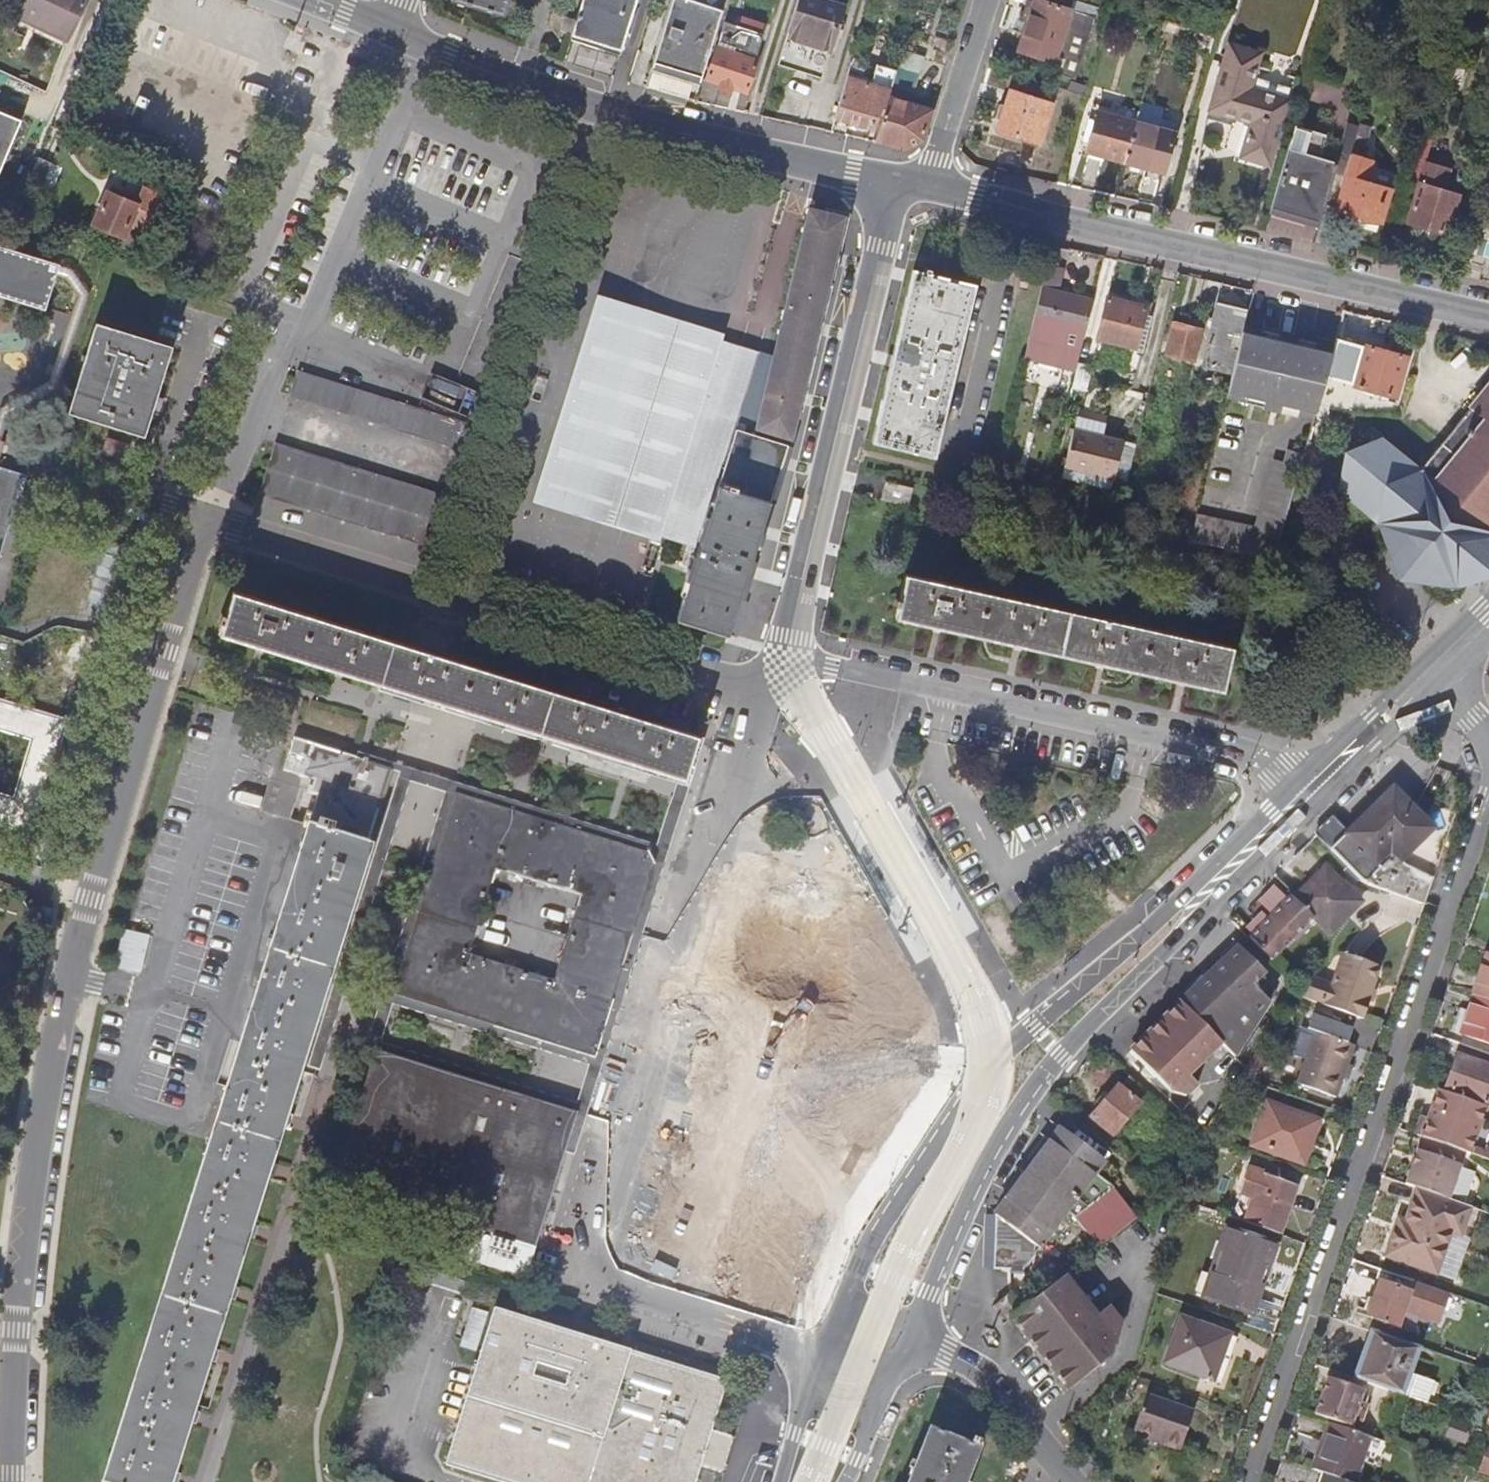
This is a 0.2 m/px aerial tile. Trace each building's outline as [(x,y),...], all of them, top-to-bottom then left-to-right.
[(25,25),(74,45),(92,0),(35,0),(25,25)] [(506,12),(509,0),(466,0),(506,12)] [(572,33),(623,49),(639,0),(582,0),(572,33)] [(653,60),(703,75),(711,49),(726,0),(671,0),(653,60)] [(836,0),(799,0),(781,59),(824,72),(846,3),(836,0)] [(1093,24),(1033,4),(1016,56),(1053,67),(1051,75),(1075,82),(1093,24)] [(564,15),(560,31),(569,33),(573,17),(564,15)] [(749,89),(764,38),(750,33),(746,44),(743,46),(737,49),(735,53),(720,48),(711,77),(749,89)] [(1253,85),(1259,62),(1262,51),(1230,41),(1210,107),(1250,119),(1239,153),(1272,164),(1292,96),(1253,85)] [(902,48),(896,69),(891,86),(885,105),(876,136),(906,146),(928,135),(936,110),(906,101),(910,89),(917,90),(928,56),(902,48)] [(879,104),(885,105),(891,86),(896,69),(853,56),(848,72),(835,113),(873,124),(879,104)] [(703,75),(653,60),(651,67),(701,82),(703,75)] [(1055,107),(1011,93),(998,133),(1042,147),(1055,107)] [(25,117),(0,106),(0,170),(25,117)] [(1122,160),(1134,120),(1095,109),(1083,149),(1122,160)] [(1136,121),(1134,120),(1122,160),(1126,161),(1136,121)] [(1173,132),(1136,121),(1126,161),(1161,172),(1173,132)] [(1321,202),(1324,203),(1332,178),(1342,181),(1345,170),(1318,163),(1324,137),(1293,129),(1270,211),(1315,224),(1321,202)] [(1351,183),(1342,181),(1334,205),(1339,207),(1338,209),(1384,222),(1392,188),(1371,182),(1376,162),(1358,157),(1351,183)] [(52,166),(40,161),(29,187),(41,192),(52,166)] [(626,172),(600,233),(633,246),(645,217),(640,215),(653,183),(626,172)] [(1324,203),(1334,205),(1342,181),(1332,178),(1324,203)] [(1453,195),(1412,183),(1401,223),(1441,234),(1453,195)] [(148,192),(145,199),(141,208),(129,203),(109,195),(96,227),(128,240),(133,228),(155,237),(170,202),(148,192)] [(141,208),(145,199),(133,194),(129,203),(141,208)] [(845,214),(810,206),(763,405),(798,413),(845,214)] [(1488,259),(1488,220),(1483,218),(1472,254),(1480,256),(1488,259)] [(596,272),(664,290),(672,261),(604,243),(596,272)] [(54,276),(58,265),(0,247),(0,295),(45,308),(54,276)] [(746,322),(756,257),(738,254),(728,319),(746,322)] [(1065,267),(1050,263),(1045,286),(1059,289),(1065,267)] [(916,272),(875,444),(938,459),(951,406),(978,287),(916,272)] [(1059,289),(1045,286),(1027,357),(1078,370),(1080,364),(1096,298),(1059,289)] [(1208,345),(1239,354),(1251,310),(1255,294),(1223,286),(1208,345)] [(698,548),(737,426),(757,432),(760,419),(743,414),(763,351),(727,340),(729,332),(602,293),(537,501),(665,542),(666,538),(698,548)] [(1101,342),(1137,351),(1148,309),(1112,300),(1101,342)] [(1232,381),(1318,405),(1319,402),(1327,374),(1336,340),(1317,334),(1318,328),(1251,310),(1239,354),(1232,381)] [(68,413),(144,436),(171,348),(96,325),(68,413)] [(1171,354),(1196,361),(1203,332),(1178,326),(1171,354)] [(1338,333),(1318,328),(1317,334),(1336,340),(1337,336),(1338,333)] [(1407,355),(1366,344),(1337,336),(1336,340),(1327,374),(1356,382),(1355,383),(1396,394),(1407,355)] [(1095,368),(1080,364),(1078,370),(1077,375),(1074,389),(1090,392),(1092,381),(1095,368)] [(290,397),(463,452),(471,425),(298,372),(290,397)] [(1408,452),(1387,525),(1386,541),(1405,558),(1423,556),(1437,570),(1488,511),(1488,385),(1420,463),(1408,452)] [(1329,405),(1319,402),(1318,405),(1311,430),(1321,433),(1329,405)] [(795,428),(760,419),(757,432),(792,443),(795,428)] [(737,426),(698,548),(690,572),(702,576),(686,624),(739,640),(792,443),(757,432),(737,426)] [(1335,479),(1387,525),(1408,452),(1380,428),(1335,479)] [(1127,442),(1076,430),(1066,469),(1117,482),(1127,442)] [(449,498),(275,444),(260,495),(433,549),(449,498)] [(19,486),(22,477),(0,470),(0,480),(19,486)] [(19,486),(0,480),(0,547),(19,486)] [(1155,677),(1209,689),(1210,684),(1225,687),(1234,649),(908,576),(898,614),(913,618),(912,623),(965,635),(967,629),(994,635),(993,641),(1047,653),(1048,647),(1076,654),(1075,659),(1130,672),(1131,666),(1156,672),(1155,677)] [(219,634),(335,671),(679,779),(685,780),(699,737),(492,673),(234,592),(219,634)] [(896,619),(912,623),(913,618),(898,614),(896,619)] [(965,635),(993,641),(994,635),(967,629),(965,635)] [(1047,653),(1075,659),(1076,654),(1048,647),(1047,653)] [(1130,672),(1155,677),(1156,672),(1131,666),(1130,672)] [(1224,692),(1225,687),(1210,684),(1209,689),(1224,692)] [(0,699),(0,731),(30,739),(13,797),(0,793),(0,826),(34,836),(68,719),(0,699)] [(264,1180),(309,1035),(390,778),(392,771),(372,765),(293,739),(283,771),(314,781),(310,792),(317,795),(286,896),(191,1199),(102,1481),(170,1481),(264,1180)] [(394,764),(375,758),(372,765),(392,771),(394,764)] [(539,810),(394,764),(392,771),(390,778),(400,781),(308,1074),(319,1077),(411,785),(446,796),(357,1081),(366,1083),(375,1052),(394,995),(456,795),(657,858),(639,915),(635,928),(623,967),(617,985),(612,1000),(594,1058),(590,1066),(578,1103),(577,1115),(564,1156),(575,1159),(633,971),(670,852),(657,848),(539,810)] [(679,779),(657,848),(670,852),(692,783),(685,780),(679,779)] [(495,871),(580,897),(639,915),(657,858),(456,795),(394,995),(594,1058),(612,1000),(554,982),(469,955),(495,871)] [(1345,833),(1332,819),(1322,829),(1314,837),(1360,884),(1389,894),(1421,907),(1428,888),(1375,870),(1371,865),(1384,853),(1393,861),(1417,839),(1419,818),(1396,795),(1376,804),(1345,833)] [(1294,900),(1321,873),(1317,869),(1289,896),(1294,900)] [(1294,900),(1289,896),(1281,903),(1245,938),(1267,961),(1311,920),(1326,935),(1357,903),(1324,870),(1321,873),(1294,900)] [(639,915),(580,897),(577,910),(635,928),(639,915)] [(577,910),(559,967),(617,985),(623,967),(635,928),(577,910)] [(127,927),(117,964),(142,971),(152,933),(127,927)] [(1188,997),(1181,1004),(1221,1045),(1235,1059),(1268,1004),(1253,988),(1264,974),(1238,947),(1224,961),(1213,972),(1200,984),(1188,997)] [(1328,986),(1325,985),(1319,1005),(1360,1019),(1366,999),(1364,999),(1375,964),(1340,953),(1328,986)] [(1470,994),(1488,1001),(1488,955),(1485,953),(1470,994)] [(559,967),(554,982),(612,1000),(617,985),(559,967)] [(1307,980),(1301,998),(1319,1005),(1325,985),(1307,980)] [(1470,994),(1458,1031),(1488,1042),(1488,1001),(1470,994)] [(577,1115),(578,1103),(383,1042),(395,1005),(590,1066),(594,1058),(394,995),(375,1052),(577,1115)] [(1192,1075),(1221,1045),(1181,1004),(1154,1031),(1132,1052),(1173,1094),(1189,1096),(1201,1084),(1192,1075)] [(1315,1031),(1296,1084),(1334,1097),(1353,1044),(1315,1031)] [(577,1115),(375,1052),(366,1083),(334,1186),(354,1192),(352,1198),(381,1208),(383,1201),(460,1225),(456,1240),(503,1255),(507,1240),(535,1248),(564,1156),(577,1115)] [(1450,1094),(1485,1106),(1488,1107),(1488,1066),(1462,1057),(1450,1094)] [(1262,1070),(1248,1065),(1245,1069),(1240,1076),(1258,1083),(1262,1070)] [(1144,1112),(1156,1101),(1132,1076),(1098,1108),(1116,1127),(1138,1107),(1144,1112)] [(1438,1089),(1421,1137),(1434,1141),(1468,1153),(1485,1106),(1450,1094),(1438,1089)] [(1314,1120),(1266,1103),(1252,1143),(1300,1160),(1314,1120)] [(1078,1212),(1100,1245),(1139,1213),(1114,1181),(1099,1169),(1107,1159),(1065,1124),(1057,1133),(1014,1183),(1003,1196),(1000,1200),(997,1238),(995,1260),(1021,1264),(1040,1237),(1067,1204),(1078,1212)] [(1434,1141),(1417,1189),(1456,1203),(1473,1155),(1468,1153),(1434,1141)] [(1244,1165),(1226,1213),(1275,1232),(1293,1183),(1244,1165)] [(1437,1275),(1452,1230),(1456,1220),(1463,1223),(1469,1207),(1456,1203),(1417,1189),(1405,1224),(1401,1236),(1393,1233),(1385,1258),(1437,1275)] [(1456,1220),(1452,1230),(1460,1233),(1463,1223),(1456,1220)] [(1397,1221),(1393,1233),(1401,1236),(1405,1224),(1397,1221)] [(1225,1228),(1200,1295),(1249,1313),(1273,1245),(1225,1228)] [(456,1240),(451,1254),(498,1269),(503,1255),(456,1240)] [(535,1248),(507,1240),(503,1255),(498,1269),(526,1277),(535,1248)] [(1094,1315),(1063,1275),(1025,1305),(1010,1317),(1067,1390),(1110,1355),(1117,1322),(1104,1306),(1094,1315)] [(1441,1323),(1450,1296),(1414,1283),(1411,1294),(1377,1282),(1365,1317),(1398,1328),(1405,1310),(1441,1323)] [(471,1307),(458,1347),(474,1352),(487,1312),(471,1307)] [(446,1464),(502,1481),(697,1481),(702,1467),(721,1473),(724,1471),(734,1441),(732,1436),(713,1430),(728,1382),(495,1310),(446,1464)] [(1234,1337),(1178,1317),(1163,1362),(1219,1382),(1234,1337)] [(1369,1332),(1362,1355),(1368,1357),(1360,1382),(1426,1406),(1432,1383),(1410,1375),(1418,1349),(1369,1332)] [(1362,1355),(1353,1380),(1360,1382),(1368,1357),(1362,1355)] [(1315,1417),(1350,1429),(1363,1393),(1328,1381),(1315,1417)] [(1192,1411),(1145,1395),(1132,1430),(1160,1440),(1159,1444),(1177,1450),(1192,1411)] [(1363,1437),(1327,1425),(1312,1470),(1322,1474),(1345,1481),(1349,1481),(1363,1437)] [(973,1449),(934,1434),(917,1480),(911,1477),(909,1481),(960,1481),(973,1449)] [(1322,1474),(1319,1481),(1345,1481),(1322,1474)]
